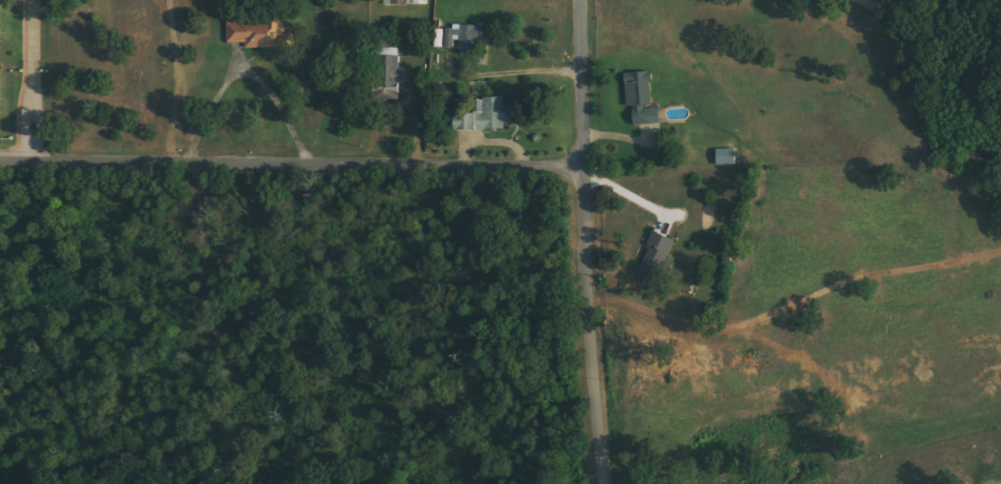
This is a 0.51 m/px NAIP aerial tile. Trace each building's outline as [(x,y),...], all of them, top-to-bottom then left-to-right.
[(229,43),(247,43),(247,48),(295,47),(294,32),(286,32),(286,18),(228,20),(229,43)] [(446,46),(455,47),(455,41),(461,41),(461,51),(484,51),(484,26),(447,25),(446,46)] [(444,29),(435,29),(434,47),(444,47),(444,29)] [(408,68),(400,68),(400,48),(385,48),(385,75),(379,75),(378,99),(400,99),(400,84),(408,84),(408,68)] [(626,73),(628,106),(635,106),(636,125),(663,123),(662,107),(655,107),(653,71),(626,73)] [(457,113),(457,130),(512,129),(511,99),(476,99),(477,113),(457,113)] [(718,166),(737,165),(737,148),(717,149),(718,166)] [(675,238),(655,231),(640,273),(659,280),(675,238)]
